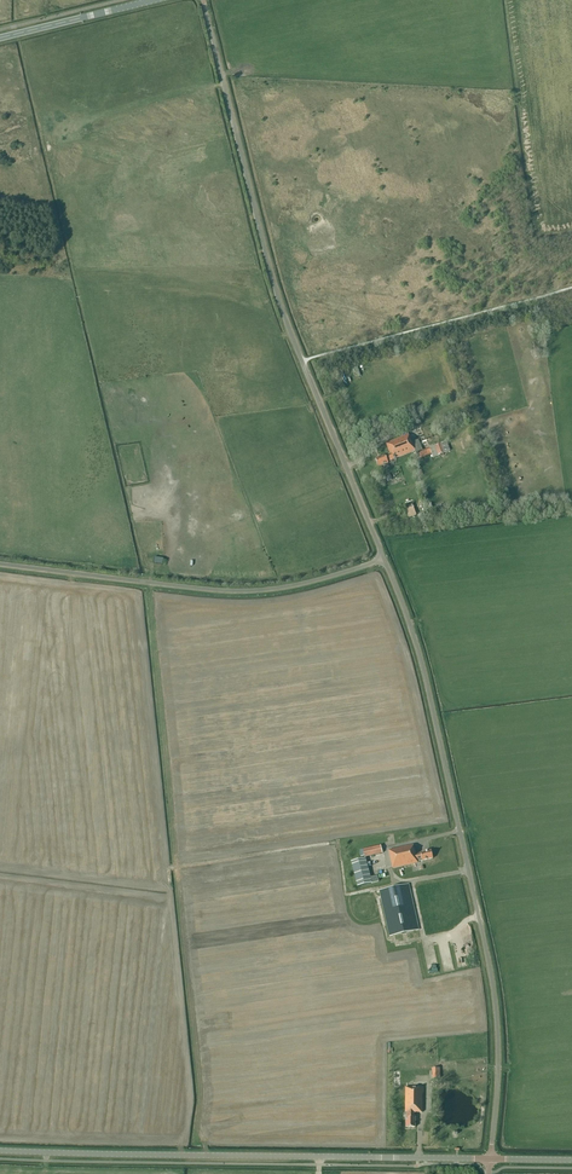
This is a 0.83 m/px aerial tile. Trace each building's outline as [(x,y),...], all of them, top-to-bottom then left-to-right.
[(411,442),(409,435),(386,444),(390,454),(385,456),(385,455),(376,459),(379,467),(388,463),(388,461),(392,459),(392,460),(415,451),(418,459),(432,454),(433,458),(438,456),(438,455),(445,452),(445,451),(450,449),(447,442),(448,442),(447,441),(423,450),(418,439),(411,442)] [(414,504),(406,506),(410,518),(418,516),(414,504)] [(363,849),(365,857),(383,853),(381,845),(363,849)] [(418,862),(422,861),(433,858),(431,850),(420,853),(421,853),(416,854),(415,850),(414,850),(413,845),(389,850),(393,868),(418,863),(418,862)] [(366,858),(351,862),(357,887),(372,883),(366,858)] [(389,936),(419,930),(409,884),(379,891),(389,936)] [(356,900),(358,918),(376,915),(373,897),(356,900)] [(406,1087),(405,1112),(407,1112),(407,1117),(406,1117),(406,1127),(415,1127),(415,1117),(414,1117),(414,1112),(422,1112),(422,1093),(423,1093),(423,1087),(406,1087)]
